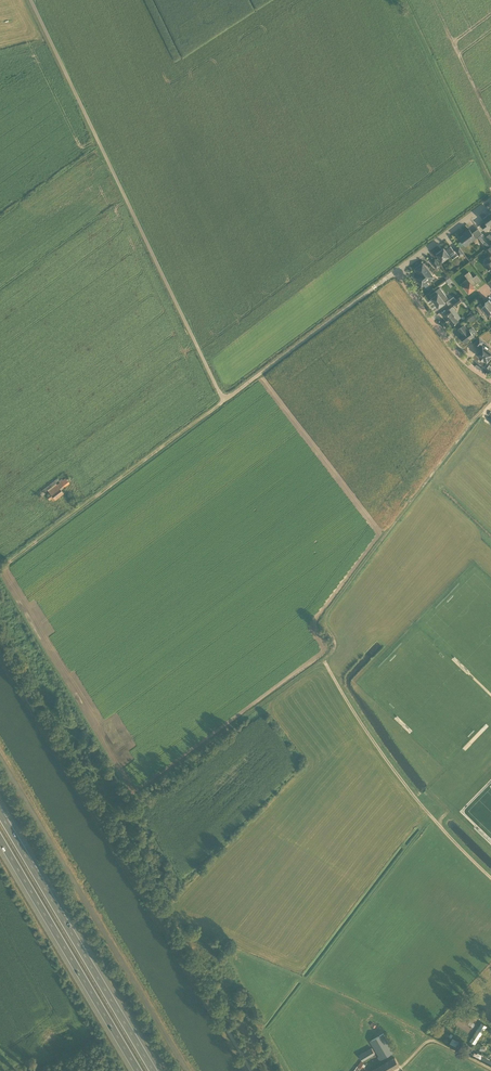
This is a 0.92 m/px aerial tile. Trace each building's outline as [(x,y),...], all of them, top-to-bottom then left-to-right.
[(490,227),(489,225),(490,223),(490,212),(483,218),(485,221),(481,224),(486,231),(490,227)] [(466,246),(476,238),(469,229),(465,232),(466,233),(464,234),(460,237),(466,246)] [(482,233),(478,236),(478,237),(483,243),(487,240),(485,238),(482,233)] [(454,251),(451,246),(445,250),(444,248),(436,254),(442,262),(450,256),(450,254),(454,251)] [(459,247),(455,250),(460,256),(464,253),(459,247)] [(436,268),(440,265),(435,259),(432,261),(436,268)] [(433,277),(423,264),(416,269),(419,274),(420,274),(420,276),(419,276),(416,278),(422,285),(433,277)] [(471,292),(474,290),(473,289),(475,288),(473,285),(477,282),(469,272),(465,275),(467,278),(463,282),(466,285),(464,286),(469,292),(471,291),(471,292)] [(431,298),(439,308),(445,303),(445,301),(448,299),(440,288),(430,295),(432,297),(431,298)] [(449,305),(452,302),(456,299),(454,296),(446,302),(449,305)] [(461,296),(456,299),(452,302),(455,306),(464,299),(461,296)] [(489,300),(485,303),(486,304),(483,306),(481,303),(476,307),(482,313),(485,311),(488,314),(490,312),(490,310),(490,309),(490,302),(489,300)] [(460,316),(456,311),(453,306),(447,310),(449,313),(445,316),(452,325),(459,320),(457,318),(460,316)] [(470,322),(477,317),(475,314),(468,319),(470,322)] [(468,330),(464,325),(458,329),(462,335),(461,336),(466,342),(474,336),(469,329),(468,330)] [(488,350),(490,347),(483,342),(484,341),(479,338),(474,345),(478,348),(479,348),(480,349),(477,354),(480,356),(480,357),(483,360),(484,359),(487,362),(490,357),(490,352),(488,350)] [(59,482),(57,484),(48,491),(50,493),(46,496),(49,500),(51,498),(53,501),(64,493),(61,489),(69,483),(69,482),(72,480),(69,477),(67,480),(65,478),(63,480),(62,478),(58,481),(59,482)] [(475,1044),(487,1027),(481,1023),(470,1041),(475,1044)] [(381,1060),(394,1052),(383,1033),(370,1041),(381,1060)] [(452,1038),(450,1043),(457,1046),(459,1040),(452,1038)] [(363,1061),(375,1054),(372,1047),(359,1055),(363,1061)] [(490,1060),(490,1059),(477,1052),(475,1056),(490,1064),(490,1060)] [(399,1065),(395,1058),(373,1070),(390,1070),(399,1065)] [(366,1064),(361,1061),(357,1066),(359,1067),(357,1070),(358,1070),(359,1070),(361,1069),(362,1069),(366,1064)]
